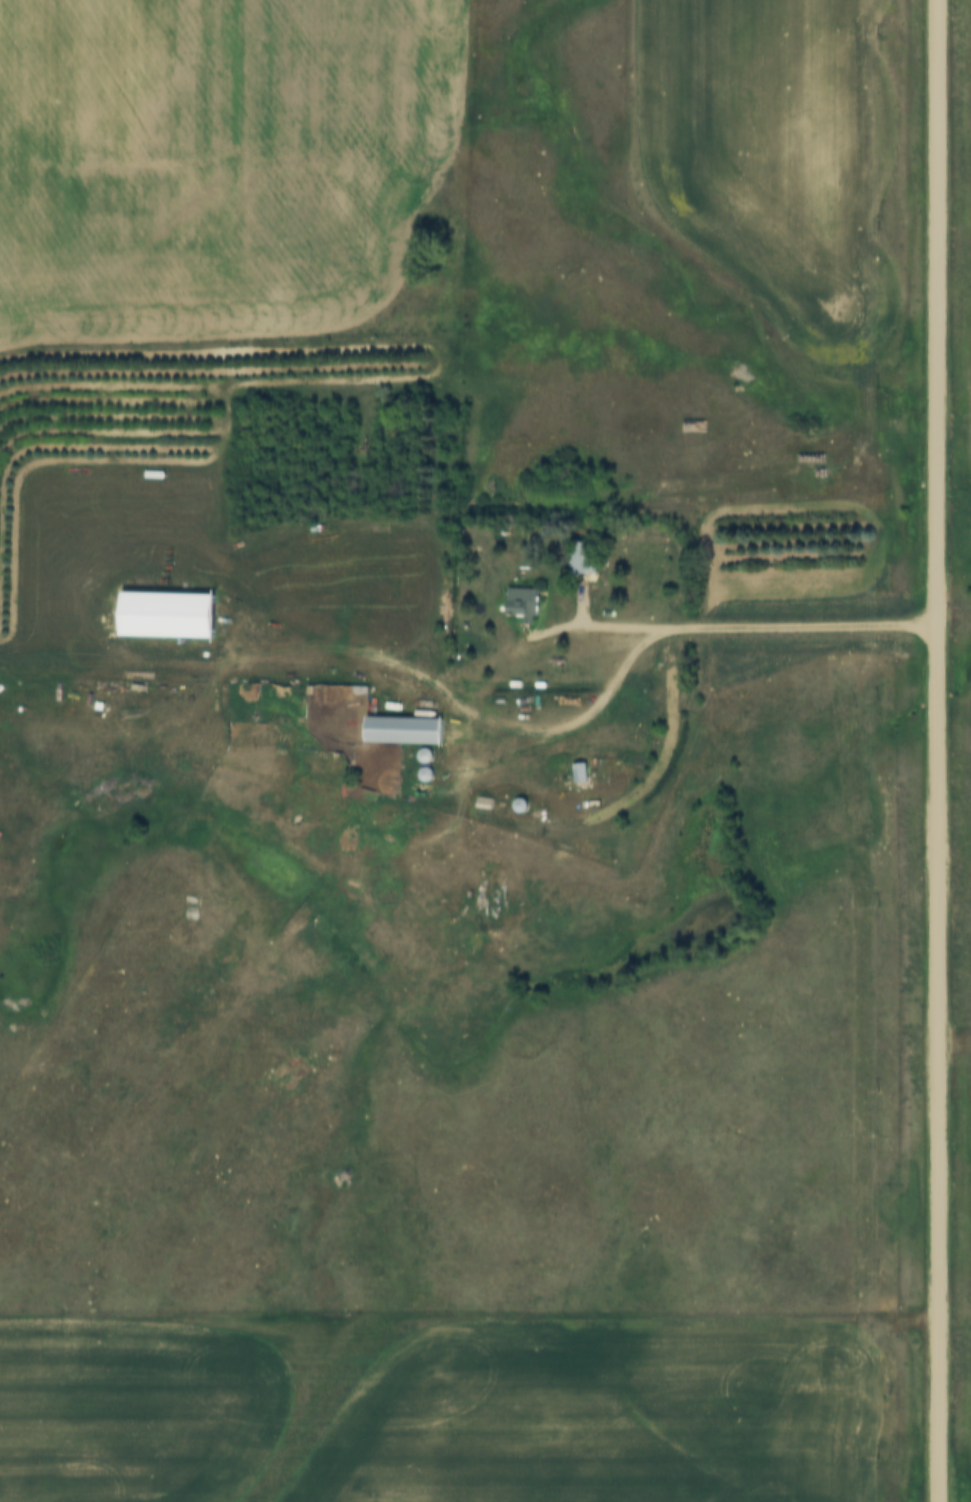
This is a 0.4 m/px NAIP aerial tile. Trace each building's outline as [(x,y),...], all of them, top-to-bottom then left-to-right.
[(596,542),(570,542),(570,574),(596,574),(596,542)] [(507,588),(507,615),(523,615),(523,623),(536,623),(536,588),(507,588)] [(119,635),(211,637),(212,594),(120,592),(119,635)] [(441,716),(365,716),(365,743),(441,743),(441,716)] [(586,780),(584,761),(572,763),(574,781),(586,780)]
